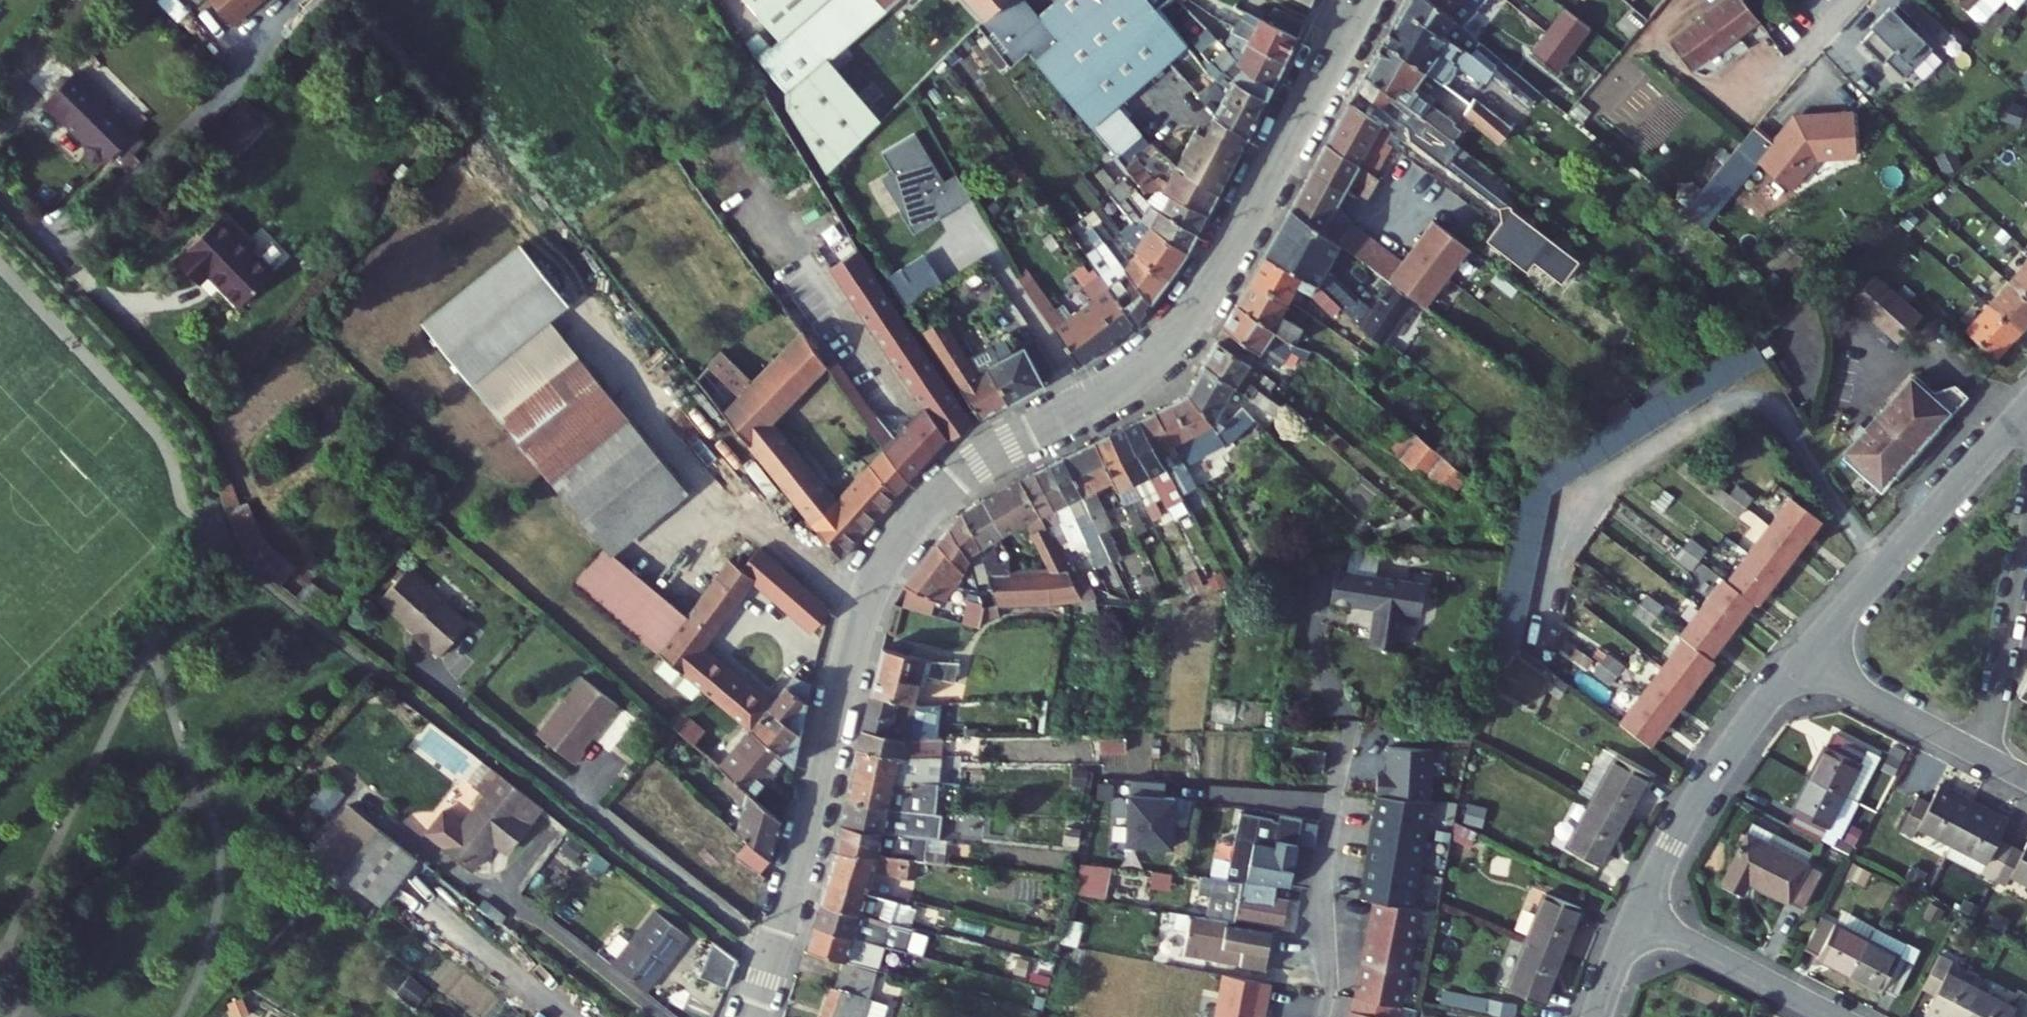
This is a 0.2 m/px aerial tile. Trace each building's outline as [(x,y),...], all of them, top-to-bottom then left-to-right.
[(205,4),(234,37),(257,17),(256,16),(260,12),(261,13),(277,0),(209,0),(205,4)] [(772,42),(765,48),(754,32),(742,43),(752,61),(784,95),(783,110),(825,184),(879,130),(825,66),(883,15),(870,0),(738,0),(772,42)] [(883,15),(901,0),(870,0),(883,15)] [(981,28),(989,19),(1008,0),(956,0),(981,28)] [(1032,22),(1015,0),(1008,0),(989,19),(1023,60),(1114,169),(1139,145),(1115,118),(1164,70),(1166,72),(1184,58),(1182,57),(1152,16),(1168,4),(1174,0),(1059,0),(1032,22)] [(1179,8),(1174,0),(1168,4),(1175,12),(1179,8)] [(1231,19),(1238,6),(1227,0),(1195,0),(1231,19)] [(1305,20),(1313,2),(1310,0),(1281,0),(1278,6),(1305,20)] [(1454,27),(1447,22),(1421,0),(1406,0),(1400,11),(1443,40),(1454,27)] [(1462,0),(1421,0),(1447,22),(1465,3),(1462,0)] [(1478,13),(1490,0),(1462,0),(1465,3),(1478,13)] [(1669,47),(1687,72),(1753,22),(1733,0),(1730,0),(1669,47)] [(1972,21),(1979,21),(1993,7),(1993,0),(1951,0),(1972,21)] [(1881,71),(1883,69),(1897,82),(1926,51),(1913,38),(1919,32),(1898,10),(1860,50),(1881,71)] [(1490,77),(1471,63),(1443,40),(1400,11),(1382,44),(1420,73),(1430,80),(1444,62),(1457,73),(1459,69),(1482,87),(1486,82),(1521,110),(1534,93),(1500,65),(1490,77)] [(1546,34),(1570,55),(1589,31),(1564,11),(1546,34)] [(973,35),(1005,76),(1023,60),(989,19),(981,28),(973,35)] [(1261,34),(1291,49),(1298,34),(1268,19),(1261,34)] [(1261,34),(1238,22),(1230,38),(1245,49),(1244,51),(1280,71),(1291,49),(1261,34)] [(1570,55),(1546,34),(1530,56),(1554,76),(1570,55)] [(1223,54),(1237,62),(1231,72),(1238,78),(1266,97),(1280,71),(1244,51),(1245,49),(1230,38),(1223,54)] [(1238,78),(1231,72),(1202,40),(1189,52),(1199,63),(1212,78),(1215,75),(1225,84),(1233,91),(1260,109),(1266,97),(1238,78)] [(1430,102),(1410,87),(1420,73),(1382,44),(1365,75),(1451,139),(1458,131),(1427,107),(1430,102)] [(1490,77),(1500,65),(1481,50),(1471,63),(1490,77)] [(1199,76),(1218,98),(1225,106),(1252,125),(1260,109),(1233,91),(1225,84),(1215,75),(1212,78),(1199,63),(1189,52),(1182,57),(1184,58),(1199,76)] [(1190,84),(1199,76),(1184,58),(1166,72),(1170,76),(1182,91),(1190,84)] [(1408,128),(1400,137),(1435,163),(1441,155),(1462,170),(1472,156),(1451,139),(1365,75),(1356,92),(1408,128)] [(42,114),(82,155),(82,165),(89,172),(98,171),(100,173),(132,142),(73,83),(42,114)] [(1194,89),(1190,84),(1182,91),(1186,96),(1194,89)] [(1194,89),(1186,96),(1191,102),(1199,95),(1194,89)] [(1199,113),(1207,122),(1210,124),(1241,145),(1252,125),(1225,106),(1218,98),(1199,113)] [(1461,115),(1498,143),(1508,129),(1471,102),(1461,115)] [(1391,137),(1347,107),(1327,146),(1373,181),(1391,150),(1386,145),(1391,137)] [(229,166),(263,131),(242,110),(208,144),(229,166)] [(1850,165),(1848,121),(1796,124),(1796,130),(1784,130),(1769,149),(1751,133),(1692,196),(1706,209),(1730,183),(1721,175),(1726,169),(1739,181),(1752,167),(1782,195),(1810,166),(1850,165)] [(1192,140),(1170,177),(1173,180),(1187,182),(1213,200),(1241,145),(1210,124),(1198,144),(1192,140)] [(936,191),(908,140),(875,159),(890,188),(884,191),(896,213),(890,217),(904,241),(931,226),(928,220),(947,210),(936,191)] [(1365,202),(1378,184),(1373,181),(1327,146),(1311,174),(1344,196),(1352,184),(1363,193),(1359,198),(1365,202)] [(1187,182),(1173,180),(1165,193),(1148,186),(1131,168),(1121,178),(1139,200),(1148,200),(1162,200),(1199,226),(1213,200),(1187,182)] [(1692,196),(1679,210),(1697,225),(1739,181),(1726,169),(1721,175),(1730,183),(1706,209),(1692,196)] [(1346,234),(1328,220),(1344,196),(1311,174),(1290,213),(1338,247),(1391,284),(1414,301),(1456,243),(1431,224),(1402,265),(1351,227),(1346,234)] [(873,186),(890,217),(896,213),(884,191),(890,188),(885,179),(873,186)] [(931,226),(963,208),(950,183),(936,191),(947,210),(928,220),(931,226)] [(1150,211),(1159,217),(1192,238),(1199,226),(1162,200),(1148,200),(1138,212),(1142,215),(1150,211)] [(1112,215),(1132,242),(1125,254),(1159,292),(1174,271),(1179,261),(1145,239),(1134,232),(1118,211),(1112,215)] [(1344,297),(1319,279),(1338,247),(1290,213),(1265,259),(1335,310),(1344,297)] [(1192,238),(1159,217),(1145,239),(1179,261),(1192,238)] [(252,257),(255,254),(222,221),(177,267),(200,291),(210,282),(213,285),(213,281),(224,291),(221,293),(241,313),(274,279),(252,257)] [(1467,251),(1456,243),(1414,301),(1426,309),(1467,251)] [(1159,292),(1125,254),(1113,274),(1142,316),(1159,292)] [(422,332),(595,553),(675,490),(553,332),(566,321),(517,258),(422,332)] [(1333,323),(1339,313),(1335,310),(1265,259),(1251,284),(1289,307),(1294,298),(1333,323)] [(1994,305),(1971,331),(2002,357),(2026,328),(2026,266),(1994,305)] [(1142,316),(1113,274),(1096,288),(1102,296),(1129,335),(1142,316)] [(834,362),(821,373),(882,459),(907,495),(945,453),(969,433),(884,311),(864,275),(834,295),(852,324),(919,419),(891,447),(835,370),(838,368),(834,362)] [(1927,319),(1881,276),(1859,300),(1906,342),(1927,319)] [(1129,335),(1102,296),(1086,307),(1058,326),(1028,283),(1015,292),(1072,376),(1129,335)] [(1093,284),(1078,294),(1086,307),(1102,296),(1096,288),(1093,284)] [(1303,335),(1281,321),(1289,307),(1251,284),(1236,312),(1275,334),(1296,347),(1303,335)] [(1414,301),(1391,284),(1361,328),(1383,345),(1414,301)] [(1275,334),(1236,312),(1223,336),(1261,358),(1275,334)] [(918,344),(956,400),(975,387),(974,386),(939,330),(918,344)] [(798,340),(746,398),(717,363),(689,388),(842,569),(850,557),(907,495),(882,459),(836,509),(776,437),(782,430),(777,424),(821,373),(806,352),(798,340)] [(1250,365),(1219,342),(1205,369),(1237,392),(1253,403),(1259,393),(1241,380),(1250,365)] [(984,379),(1005,414),(1038,395),(1015,353),(1007,359),(998,347),(986,355),(994,368),(982,376),(984,379)] [(1287,358),(1282,353),(1274,365),(1280,369),(1287,358)] [(1237,392),(1205,369),(1196,386),(1227,411),(1237,392)] [(975,387),(956,400),(977,429),(1005,414),(984,379),(974,386),(975,387)] [(1852,441),(1857,445),(1843,461),(1878,492),(1883,486),(1887,489),(1950,418),(1937,406),(1934,398),(1917,382),(1912,387),(1910,385),(1869,432),(1863,428),(1852,441)] [(1227,411),(1196,386),(1189,399),(1210,430),(1218,441),(1234,429),(1222,419),(1227,411)] [(1286,411),(1259,393),(1253,403),(1278,421),(1286,411)] [(1210,430),(1189,399),(1170,410),(1186,435),(1190,442),(1201,459),(1205,465),(1226,454),(1258,429),(1246,418),(1234,429),(1218,441),(1210,430)] [(1186,435),(1170,410),(1156,418),(1171,444),(1189,473),(1205,465),(1201,459),(1190,442),(1186,435)] [(1450,498),(1468,476),(1392,415),(1374,436),(1450,498)] [(1171,444),(1156,418),(1140,428),(1168,477),(1177,473),(1190,495),(1199,490),(1189,473),(1171,444)] [(1168,477),(1140,428),(1125,435),(1162,500),(1168,511),(1183,503),(1168,477)] [(1162,500),(1125,435),(1110,441),(1144,510),(1162,500)] [(1110,441),(1096,448),(1097,449),(1118,497),(1128,518),(1144,510),(1110,441)] [(1118,497),(1097,449),(1081,457),(1097,489),(1104,486),(1111,500),(1118,497)] [(1097,489),(1081,457),(1065,465),(1083,501),(1090,515),(1094,523),(1097,521),(1093,514),(1098,512),(1089,493),(1097,489)] [(1065,465),(1063,462),(1047,472),(1054,485),(1066,509),(1074,523),(1078,530),(1081,529),(1089,549),(1098,573),(1111,568),(1094,523),(1090,515),(1083,501),(1065,465)] [(1054,485),(1047,472),(1035,478),(1048,501),(1054,485)] [(1048,501),(1035,478),(1021,486),(1039,522),(1046,536),(1081,606),(1097,605),(1073,555),(1064,537),(1066,536),(1062,528),(1055,514),(1048,501)] [(1725,490),(1709,478),(1695,497),(1711,508),(1725,490)] [(1066,509),(1054,485),(1048,501),(1055,514),(1062,528),(1066,536),(1064,537),(1073,555),(1089,549),(1081,529),(1078,530),(1074,523),(1066,509)] [(1660,626),(1665,630),(1603,718),(1637,742),(1699,653),(1693,649),(1733,590),(1739,595),(1800,510),(1767,485),(1707,571),(1702,568),(1660,626)] [(1039,522),(1021,486),(984,507),(1004,543),(1031,525),(1053,573),(1014,581),(994,586),(1004,614),(1081,606),(1046,536),(1039,522)] [(1106,508),(1111,519),(1119,516),(1113,505),(1106,508)] [(984,507),(967,517),(965,520),(983,556),(987,567),(994,586),(1014,581),(1013,572),(1002,575),(992,551),(1004,543),(984,507)] [(1111,519),(1106,508),(1101,510),(1107,521),(1111,519)] [(983,556),(965,520),(951,538),(971,564),(983,556)] [(1682,542),(1667,531),(1653,549),(1669,560),(1682,542)] [(971,564),(951,538),(909,593),(911,595),(939,607),(943,609),(971,564)] [(687,627),(632,582),(604,560),(573,593),(636,652),(640,648),(659,663),(674,643),(672,641),(675,637),(677,639),(687,627)] [(659,663),(704,701),(752,740),(789,770),(798,778),(815,696),(797,688),(771,720),(703,664),(755,595),(811,644),(829,620),(808,599),(760,560),(742,583),(729,573),(710,598),(707,596),(704,599),(707,602),(687,627),(677,639),(675,637),(672,641),(674,643),(659,663)] [(983,569),(989,588),(994,586),(987,567),(983,569)] [(1429,588),(1339,574),(1333,606),(1377,613),(1371,650),(1401,655),(1407,618),(1423,620),(1429,588)] [(468,635),(408,578),(380,607),(415,641),(411,646),(426,661),(431,656),(440,665),(468,635)] [(1644,598),(1627,586),(1614,604),(1632,615),(1644,598)] [(911,595),(906,615),(935,623),(939,607),(911,595)] [(985,636),(991,614),(969,615),(964,631),(985,636)] [(1605,657),(1589,647),(1577,665),(1592,675),(1605,657)] [(965,670),(885,658),(875,701),(919,712),(924,692),(929,693),(932,684),(960,690),(965,670)] [(2018,697),(2026,702),(2026,680),(2018,697)] [(615,717),(581,690),(533,749),(573,780),(584,765),(580,762),(615,717)] [(875,701),(867,736),(903,744),(911,746),(939,745),(938,711),(919,712),(875,701)] [(720,755),(685,724),(673,739),(708,769),(720,755)] [(1824,742),(1817,738),(1798,773),(1836,792),(1848,798),(1866,764),(1854,757),(1860,744),(1830,730),(1824,742)] [(903,744),(867,736),(862,755),(903,765),(935,773),(943,745),(939,745),(911,746),(903,744)] [(1139,755),(1143,738),(1120,739),(1115,739),(1111,755),(1139,755)] [(752,740),(719,779),(727,786),(755,810),(789,770),(752,740)] [(1338,750),(1308,742),(1302,761),(1332,769),(1338,750)] [(1369,792),(1422,795),(1425,746),(1381,744),(1379,770),(1370,770),(1369,792)] [(1873,750),(1860,744),(1854,757),(1866,764),(1873,750)] [(935,773),(903,765),(862,755),(856,779),(897,790),(911,793),(936,800),(942,775),(935,773)] [(1639,775),(1602,755),(1580,799),(1618,818),(1639,775)] [(1779,808),(1787,811),(1781,823),(1813,839),(1820,825),(1833,831),(1849,799),(1848,798),(1836,792),(1798,773),(1779,808)] [(488,777),(471,797),(479,803),(496,783),(488,777)] [(1168,779),(1133,777),(1130,843),(1175,846),(1176,825),(1172,825),(1173,812),(1177,812),(1178,795),(1168,794),(1168,779)] [(1920,795),(1906,788),(1886,825),(1899,832),(1906,819),(1941,839),(1964,796),(1929,778),(1920,795)] [(911,793),(897,790),(856,779),(850,808),(918,824),(930,826),(931,823),(936,800),(911,793)] [(423,845),(471,884),(492,856),(507,868),(543,820),(496,783),(479,803),(484,807),(460,839),(441,823),(423,845)] [(742,818),(735,841),(770,872),(770,871),(782,833),(755,810),(727,786),(718,796),(742,818)] [(1412,863),(1421,796),(1371,792),(1362,856),(1361,856),(1356,889),(1362,889),(1406,892),(1411,863),(1412,863)] [(1986,830),(1996,813),(1964,796),(1941,839),(1972,856),(1966,868),(1981,876),(2001,838),(1986,830)] [(1595,864),(1618,818),(1580,799),(1557,844),(1595,864)] [(1241,860),(1249,808),(1244,807),(1237,859),(1241,860)] [(844,831),(887,840),(920,847),(935,848),(940,823),(931,823),(930,826),(918,824),(850,808),(844,831)] [(1305,816),(1300,815),(1282,812),(1276,844),(1264,842),(1266,831),(1261,830),(1264,810),(1249,808),(1241,860),(1254,862),(1251,881),(1282,883),(1295,884),(1305,816)] [(1758,824),(1738,813),(1708,874),(1729,883),(1735,871),(1791,900),(1808,865),(1753,835),(1758,824)] [(374,840),(353,823),(317,871),(336,885),(374,840)] [(1462,855),(1471,836),(1446,825),(1442,847),(1462,855)] [(1820,825),(1813,839),(1825,845),(1833,831),(1820,825)] [(2013,845),(2001,838),(1981,876),(1993,882),(2002,871),(2026,884),(2026,828),(2025,827),(2013,845)] [(920,847),(887,840),(844,831),(838,856),(882,861),(906,864),(917,865),(920,847)] [(416,873),(378,843),(374,840),(336,885),(340,888),(380,920),(416,873)] [(759,884),(770,872),(735,841),(735,843),(725,853),(745,871),(735,884),(760,906),(765,889),(759,884)] [(882,861),(838,856),(830,886),(872,899),(880,876),(919,881),(921,865),(917,865),(906,864),(882,861)] [(1106,901),(1111,869),(1084,867),(1077,897),(1106,901)] [(1244,880),(1205,877),(1202,890),(1215,893),(1211,910),(1237,915),(1244,880)] [(1237,915),(1237,917),(1284,924),(1290,900),(1278,897),(1282,883),(1251,881),(1244,880),(1237,915)] [(872,899),(830,886),(824,908),(896,930),(897,927),(910,930),(914,911),(872,899)] [(1402,932),(1407,892),(1362,889),(1359,910),(1361,911),(1359,926),(1402,932)] [(1525,943),(1561,955),(1574,908),(1540,896),(1525,943)] [(1826,916),(1811,908),(1795,938),(1806,944),(1802,953),(1837,970),(1857,932),(1864,919),(1864,918),(1833,901),(1826,916)] [(896,930),(824,908),(818,932),(890,952),(893,941),(910,946),(915,931),(910,930),(897,927),(896,930)] [(1237,915),(1211,910),(1209,918),(1228,921),(1236,922),(1237,917),(1237,915)] [(1203,952),(1202,954),(1220,958),(1227,923),(1228,921),(1209,918),(1171,912),(1168,925),(1193,930),(1189,949),(1203,952)] [(1864,919),(1857,932),(1837,970),(1868,985),(1873,978),(1884,984),(1900,954),(1888,948),(1895,935),(1864,919)] [(1265,967),(1274,932),(1227,923),(1220,958),(1265,967)] [(645,1008),(688,952),(656,926),(612,982),(645,1008)] [(1398,964),(1402,932),(1359,926),(1356,942),(1354,941),(1351,958),(1398,964)] [(1070,927),(1065,948),(1079,950),(1085,929),(1070,927)] [(837,961),(861,967),(867,969),(901,978),(908,956),(890,952),(818,932),(815,955),(837,961)] [(1900,954),(1907,941),(1895,935),(1888,948),(1900,954)] [(1546,1005),(1561,955),(1525,943),(1509,993),(1546,1005)] [(1929,947),(1911,982),(1921,988),(1913,1003),(1940,1016),(1950,1016),(1968,982),(1934,965),(1941,953),(1929,947)] [(738,975),(712,953),(696,973),(727,1000),(738,975)] [(1393,998),(1398,964),(1351,958),(1348,974),(1351,974),(1348,991),(1392,998),(1393,998)] [(837,961),(821,1016),(874,1016),(878,1005),(859,999),(867,969),(861,967),(837,961)] [(1223,972),(1217,1016),(1264,1016),(1270,979),(1223,972)] [(2002,999),(1968,982),(1950,1016),(2011,1016),(2022,996),(2007,988),(2002,999)] [(1392,998),(1348,991),(1346,991),(1342,1016),(1389,1016),(1392,998)] [(1437,1008),(1487,1016),(1509,1016),(1512,1006),(1440,992),(1437,1008)]
